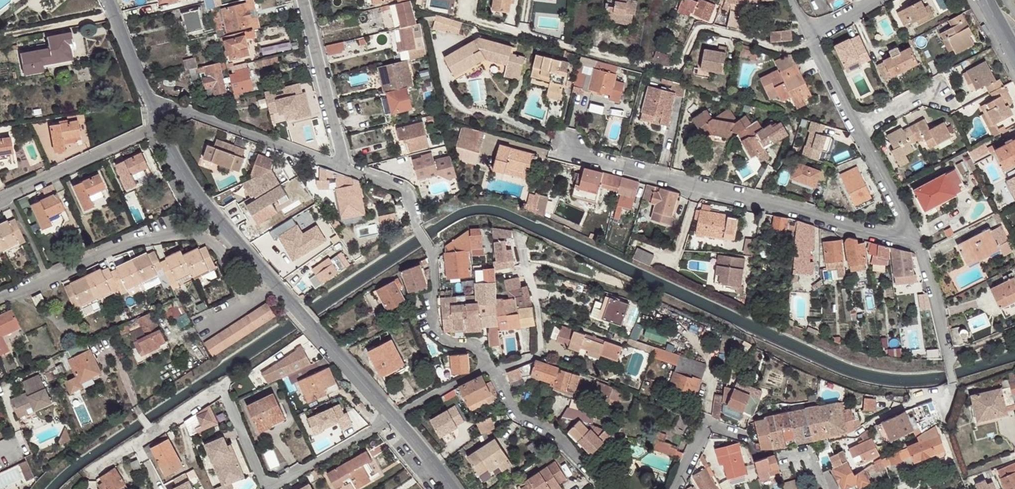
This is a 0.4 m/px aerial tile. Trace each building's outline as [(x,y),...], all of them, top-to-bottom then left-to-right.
[(214,0),(205,0),(208,9),(210,8),(216,7),(214,0)] [(417,24),(411,0),(389,5),(384,7),(381,8),(382,12),(390,9),(395,29),(400,28),(417,24)] [(492,10),(510,13),(512,0),(494,0),(492,10)] [(637,0),(625,0),(625,2),(619,1),(616,1),(615,7),(607,6),(606,17),(623,20),(623,24),(631,25),(632,21),(633,14),(635,15),(638,0),(637,0)] [(693,0),(682,0),(679,7),(693,13),(692,14),(709,21),(715,5),(704,0),(699,0),(698,2),(693,0)] [(921,0),(897,13),(904,25),(911,22),(912,23),(917,20),(919,25),(931,18),(921,0)] [(253,2),(247,3),(246,3),(223,9),(228,31),(252,25),(253,29),(259,28),(253,2)] [(743,2),(744,11),(759,12),(761,9),(761,2),(743,2)] [(216,7),(210,8),(212,14),(211,14),(216,31),(223,29),(219,13),(217,13),(216,7)] [(693,13),(679,7),(678,11),(691,17),(692,14),(693,13)] [(186,26),(187,33),(204,28),(199,9),(182,13),(184,20),(184,21),(182,22),(183,25),(185,26),(186,26)] [(744,13),(731,11),(727,27),(740,30),(743,17),(744,13)] [(452,19),(437,14),(436,16),(423,17),(423,21),(435,19),(433,28),(446,32),(447,29),(459,33),(462,22),(461,21),(452,19)] [(955,54),(974,44),(969,35),(973,34),(962,14),(949,21),(953,27),(941,33),(944,39),(944,40),(947,38),(953,50),(955,54)] [(754,18),(743,17),(740,30),(751,32),(754,18)] [(420,23),(417,24),(400,28),(403,42),(404,51),(409,50),(410,58),(426,55),(425,48),(420,23)] [(225,36),(223,29),(216,31),(218,38),(220,38),(225,36)] [(792,40),(791,29),(771,32),(771,42),(792,40)] [(49,48),(20,53),(24,74),(44,70),(43,68),(42,63),(67,58),(71,58),(69,49),(68,42),(73,41),(71,32),(47,37),(49,48)] [(221,42),(225,41),(228,51),(229,50),(230,55),(231,59),(250,54),(244,32),(225,36),(220,38),(221,42)] [(858,60),(860,64),(870,60),(859,36),(850,40),(850,39),(835,46),(844,66),(858,60)] [(512,47),(480,38),(444,58),(455,76),(464,70),(461,65),(469,61),(471,66),(479,62),(478,61),(485,57),(485,58),(508,64),(506,68),(521,71),(525,58),(513,54),(510,54),(512,47)] [(947,38),(944,40),(944,39),(943,40),(949,52),(953,50),(947,38)] [(679,46),(671,43),(667,54),(676,56),(679,46)] [(339,44),(326,47),(329,56),(342,53),(342,51),(341,52),(339,44)] [(722,73),(727,48),(719,46),(718,51),(704,49),(702,66),(711,68),(711,71),(722,73)] [(891,77),(918,64),(910,47),(900,52),(897,47),(889,51),(891,57),(884,61),(884,62),(877,65),(884,80),(891,77)] [(759,51),(750,50),(742,49),(740,56),(749,58),(749,57),(757,59),(759,51)] [(576,54),(566,51),(565,51),(564,56),(575,59),(576,54)] [(675,58),(656,51),(653,58),(673,65),(675,58)] [(536,54),(531,76),(539,78),(540,75),(551,78),(551,82),(548,91),(561,94),(563,87),(569,63),(536,54)] [(778,70),(780,73),(797,65),(792,54),(775,62),(778,70)] [(277,56),(255,62),(256,67),(279,62),(277,56)] [(67,58),(42,63),(43,68),(68,64),(67,58)] [(184,61),(186,70),(188,70),(190,70),(198,68),(196,58),(184,61)] [(583,74),(578,73),(574,86),(583,89),(583,90),(590,92),(591,89),(611,94),(610,97),(620,100),(625,83),(614,81),(616,74),(618,66),(597,60),(595,69),(585,67),(583,74)] [(860,64),(858,60),(844,66),(847,73),(862,66),(860,64)] [(407,61),(378,67),(381,76),(383,75),(386,89),(406,85),(404,74),(410,73),(407,61)] [(461,65),(464,70),(471,66),(469,61),(461,65)] [(972,82),(976,90),(986,84),(991,93),(1004,86),(1000,79),(997,81),(986,61),(966,72),(972,82)] [(219,63),(199,67),(198,68),(190,70),(191,75),(192,80),(199,79),(198,73),(205,71),(206,77),(204,78),(206,89),(214,87),(215,94),(226,92),(219,63)] [(230,74),(235,94),(253,88),(248,67),(247,67),(247,63),(234,67),(227,68),(229,75),(230,74)] [(780,73),(778,70),(760,79),(770,99),(779,95),(782,101),(791,96),(794,103),(811,95),(797,65),(780,73)] [(519,80),(521,71),(506,68),(504,77),(519,80)] [(969,84),(972,82),(966,72),(963,74),(969,84)] [(406,85),(407,87),(413,86),(410,73),(404,74),(406,85)] [(670,92),(649,86),(642,113),(662,117),(660,124),(668,126),(672,110),(671,110),(675,95),(684,98),(686,85),(677,83),(673,82),(672,85),(670,92)] [(300,83),(265,92),(269,110),(279,107),(280,110),(281,113),(285,112),(295,110),(297,117),(297,118),(311,115),(307,98),(302,99),(301,94),(302,94),(302,93),(300,83)] [(583,89),(574,86),(573,90),(573,92),(583,95),(584,90),(583,90),(583,89)] [(995,124),(996,123),(1013,114),(1008,105),(1013,102),(1004,86),(991,93),(994,100),(981,106),(984,114),(982,115),(989,127),(995,124)] [(206,89),(208,96),(215,94),(214,87),(206,89)] [(407,88),(387,93),(388,96),(392,113),(412,108),(407,88)] [(561,94),(548,91),(547,97),(560,100),(561,94)] [(388,96),(381,98),(385,115),(392,113),(388,96)] [(560,100),(547,97),(546,104),(551,105),(548,119),(562,122),(566,102),(563,102),(562,106),(559,105),(560,100)] [(707,109),(692,119),(698,128),(688,134),(694,144),(710,135),(713,133),(724,135),(726,138),(732,135),(732,131),(738,133),(740,132),(744,129),(738,121),(729,108),(713,118),(707,109)] [(295,110),(285,112),(287,119),(297,117),(295,110)] [(660,124),(662,117),(642,113),(640,119),(660,124)] [(438,122),(436,114),(426,117),(428,124),(434,123),(438,122)] [(746,115),(738,121),(744,129),(740,132),(744,139),(742,140),(741,141),(752,157),(757,155),(761,162),(770,156),(765,149),(763,146),(770,142),(772,145),(789,134),(781,122),(773,127),(771,124),(763,129),(757,120),(752,124),(746,115)] [(924,119),(910,127),(917,140),(924,137),(930,148),(951,136),(943,122),(930,129),(924,119)] [(80,135),(77,120),(50,125),(55,151),(64,149),(63,143),(62,138),(74,136),(80,135)] [(824,125),(811,121),(808,131),(810,132),(806,145),(805,145),(802,154),(818,160),(821,150),(827,152),(831,137),(821,134),(824,125)] [(424,122),(397,129),(400,140),(405,139),(408,151),(430,146),(424,122)] [(995,124),(989,127),(994,137),(1006,131),(1004,127),(999,129),(996,123),(995,124)] [(462,126),(457,147),(479,153),(485,132),(462,126)] [(910,127),(903,131),(902,128),(887,136),(894,149),(891,150),(898,162),(907,157),(906,154),(914,150),(910,144),(917,140),(910,127)] [(0,139),(0,154),(6,153),(13,152),(10,137),(0,139)] [(1005,169),(1014,164),(1014,139),(996,149),(994,144),(987,148),(990,153),(995,150),(1003,165),(1005,168),(1005,169)] [(208,145),(203,158),(240,171),(245,158),(242,157),(245,150),(217,140),(214,147),(208,145)] [(534,154),(500,144),(493,170),(504,173),(521,178),(525,166),(530,167),(533,158),(534,154)] [(970,149),(968,150),(973,159),(984,153),(979,145),(970,149)] [(457,147),(454,159),(476,165),(479,153),(457,147)] [(419,181),(431,177),(439,175),(434,160),(432,152),(421,155),(422,157),(413,159),(419,181)] [(141,153),(116,165),(127,189),(136,184),(134,179),(132,174),(142,169),(148,167),(141,153)] [(250,176),(250,180),(272,170),(274,160),(258,155),(250,176)] [(434,160),(439,175),(448,179),(458,176),(451,157),(434,160)] [(909,161),(907,157),(898,162),(900,166),(909,161)] [(973,172),(977,170),(971,158),(967,160),(973,172)] [(832,165),(822,162),(819,171),(797,164),(793,178),(815,187),(817,182),(827,185),(828,181),(832,165)] [(527,179),(530,167),(525,166),(521,178),(527,179)] [(326,177),(327,169),(320,167),(319,180),(317,181),(317,187),(318,189),(329,189),(329,181),(326,181),(326,177)] [(599,187),(610,189),(614,175),(585,167),(583,175),(580,183),(576,182),(573,195),(595,201),(599,187)] [(858,167),(840,175),(854,205),(872,197),(858,167)] [(142,169),(132,174),(134,179),(144,174),(142,169)] [(955,169),(914,191),(924,209),(924,208),(928,216),(938,211),(935,206),(966,189),(955,169)] [(250,197),(243,202),(258,225),(278,213),(272,203),(278,199),(272,190),(281,185),(272,170),(250,180),(241,184),(250,197)] [(362,198),(358,180),(338,173),(336,180),(336,181),(337,188),(336,188),(341,216),(350,215),(350,213),(361,211),(358,199),(362,198)] [(576,182),(580,183),(583,175),(575,173),(573,182),(576,182)] [(98,174),(73,186),(84,209),(93,205),(90,200),(88,195),(99,190),(104,187),(98,174)] [(618,191),(622,177),(614,175),(610,189),(618,191)] [(635,197),(639,182),(622,177),(618,191),(618,194),(619,194),(635,199),(635,197)] [(913,187),(915,190),(930,182),(928,179),(913,187)] [(250,197),(241,184),(234,188),(243,202),(250,197)] [(654,191),(656,187),(647,185),(642,199),(651,202),(651,203),(656,204),(651,220),(671,225),(674,217),(672,216),(678,193),(660,188),(659,192),(654,191)] [(99,190),(88,195),(90,200),(101,195),(99,190)] [(540,195),(530,192),(527,204),(525,208),(535,213),(536,210),(539,198),(540,195)] [(62,207),(56,193),(30,204),(42,229),(51,224),(49,221),(60,216),(56,209),(62,207)] [(642,200),(642,199),(635,197),(635,199),(632,209),(639,212),(642,200)] [(350,215),(341,216),(342,220),(366,216),(362,198),(358,199),(361,211),(350,213),(350,215)] [(545,212),(548,201),(539,198),(536,210),(545,212)] [(278,199),(272,203),(278,213),(284,209),(278,199)] [(698,220),(696,234),(706,235),(707,233),(724,237),(724,238),(735,239),(738,218),(728,217),(728,215),(710,212),(711,206),(703,205),(701,210),(700,210),(699,213),(698,220)] [(624,221),(634,224),(639,212),(632,209),(629,208),(624,221)] [(998,212),(992,215),(997,225),(1003,222),(999,213),(998,212)] [(395,213),(379,216),(382,230),(398,226),(395,213)] [(780,228),(796,230),(797,221),(791,219),(765,214),(764,225),(772,227),(780,228)] [(338,216),(331,218),(334,228),(341,225),(338,216)] [(18,226),(14,219),(8,222),(11,229),(18,226)] [(297,228),(291,219),(270,232),(275,241),(294,229),(297,228)] [(7,220),(0,223),(0,244),(2,249),(18,242),(19,244),(25,241),(18,226),(11,229),(8,222),(7,220)] [(814,226),(799,221),(797,221),(796,230),(795,244),(795,249),(793,272),(798,273),(805,273),(806,262),(809,262),(810,248),(815,248),(815,233),(816,233),(814,226)] [(957,245),(967,264),(999,247),(999,246),(1007,242),(1001,231),(1003,230),(1001,226),(991,231),(990,229),(957,245)] [(790,244),(795,244),(796,230),(780,228),(772,227),(770,238),(781,239),(781,242),(790,244)] [(479,228),(470,229),(471,235),(469,235),(471,248),(482,247),(481,234),(480,234),(479,228)] [(498,239),(514,237),(513,230),(493,228),(493,239),(498,239)] [(297,233),(294,229),(275,241),(280,248),(285,245),(283,242),(297,233)] [(444,246),(445,253),(448,278),(470,276),(468,251),(471,251),(471,248),(469,235),(469,230),(444,246)] [(299,236),(297,233),(283,242),(285,245),(299,236)] [(847,239),(846,241),(849,265),(850,265),(851,271),(866,269),(865,263),(866,262),(864,243),(858,244),(858,239),(851,238),(848,238),(847,239)] [(755,257),(757,240),(748,239),(745,254),(753,254),(753,257),(754,257),(755,257)] [(494,269),(514,266),(512,249),(506,250),(505,240),(495,242),(496,252),(497,260),(494,261),(494,269)] [(841,240),(824,242),(827,270),(831,269),(845,267),(841,240)] [(18,242),(2,249),(3,251),(19,244),(18,242)] [(1011,250),(1007,242),(999,246),(999,247),(1003,254),(1011,250)] [(889,258),(890,258),(889,247),(871,243),(869,250),(868,253),(873,254),(889,258)] [(206,246),(199,249),(203,256),(209,253),(206,246)] [(910,252),(891,247),(895,284),(914,282),(911,257),(910,252)] [(199,248),(183,255),(192,272),(193,274),(194,277),(209,270),(210,272),(215,270),(217,269),(213,262),(209,253),(203,256),(199,249),(199,248)] [(655,256),(637,248),(633,258),(650,266),(655,256)] [(181,250),(166,258),(167,259),(170,266),(163,270),(171,285),(177,282),(176,280),(192,272),(183,255),(181,250)] [(154,251),(148,254),(151,261),(158,258),(154,251)] [(147,252),(132,260),(142,282),(158,274),(159,277),(164,288),(171,285),(163,270),(160,262),(158,258),(151,261),(148,254),(147,252)] [(316,288),(349,265),(341,253),(337,256),(337,255),(330,260),(329,258),(313,269),(317,275),(310,280),(316,288)] [(889,258),(873,254),(871,264),(888,265),(889,258)] [(741,286),(745,258),(719,255),(716,274),(720,275),(719,283),(737,286),(736,293),(743,294),(744,286),(741,286)] [(418,262),(419,264),(400,271),(402,277),(405,276),(410,291),(410,290),(426,284),(420,267),(428,262),(427,258),(418,262)] [(167,259),(160,262),(163,270),(170,266),(167,259)] [(142,282),(132,260),(117,267),(117,268),(121,276),(114,279),(120,290),(122,294),(128,291),(127,289),(142,282)] [(809,262),(806,262),(805,273),(813,274),(814,263),(809,262)] [(109,267),(102,270),(106,277),(112,274),(111,272),(109,267)] [(846,279),(845,267),(831,269),(833,280),(846,279)] [(121,276),(117,268),(111,272),(112,274),(114,279),(121,276)] [(101,269),(86,276),(97,298),(112,291),(113,293),(120,290),(114,279),(112,274),(106,277),(102,270),(101,269)] [(192,272),(176,280),(177,282),(193,274),(192,272)] [(536,284),(549,283),(548,276),(541,273),(534,277),(536,284)] [(991,289),(999,307),(1014,299),(1014,300),(1014,278),(1014,277),(1012,273),(1003,278),(1005,282),(991,289)] [(158,274),(142,282),(144,284),(159,277),(158,274)] [(484,283),(476,283),(476,294),(477,302),(477,303),(496,302),(496,300),(495,283),(492,283),(491,274),(484,275),(484,283)] [(97,298),(86,276),(71,283),(72,285),(75,292),(68,295),(76,311),(82,308),(81,305),(97,298)] [(385,304),(388,309),(405,300),(398,288),(403,285),(399,278),(377,290),(385,304)] [(522,287),(519,278),(504,280),(509,298),(516,297),(517,308),(518,308),(533,307),(527,286),(522,287)] [(814,290),(821,286),(821,280),(812,286),(814,290)] [(142,282),(127,289),(128,291),(144,284),(142,282)] [(428,288),(426,284),(410,290),(411,294),(428,288)] [(68,295),(75,292),(72,285),(65,288),(68,295)] [(850,310),(850,303),(847,289),(842,290),(847,321),(852,320),(851,315),(850,310)] [(381,306),(385,304),(377,290),(373,292),(381,306)] [(452,304),(466,303),(465,295),(453,297),(451,297),(452,304)] [(445,332),(454,331),(452,304),(451,297),(439,298),(438,298),(438,305),(442,305),(445,332)] [(499,325),(499,329),(501,329),(521,327),(518,308),(517,308),(516,297),(509,298),(504,300),(496,300),(496,302),(499,325)] [(629,304),(610,297),(602,318),(621,325),(629,304)] [(97,298),(81,305),(82,308),(98,300),(97,298)] [(1004,317),(1014,311),(1014,300),(1014,299),(999,307),(1004,317)] [(391,314),(407,306),(405,300),(388,309),(391,314)] [(172,302),(164,306),(165,311),(170,321),(181,316),(186,313),(181,305),(177,307),(177,306),(174,307),(172,302)] [(267,302),(261,306),(270,319),(276,315),(267,302)] [(482,326),(477,303),(477,302),(473,302),(466,303),(466,331),(482,330),(482,326)] [(477,303),(482,326),(489,326),(489,333),(489,337),(490,346),(500,344),(500,339),(499,333),(499,331),(499,329),(499,325),(496,302),(477,303)] [(454,331),(466,331),(466,303),(452,304),(454,331)] [(261,306),(255,310),(263,323),(270,319),(261,306)] [(533,307),(518,308),(521,327),(536,324),(533,307)] [(0,315),(0,358),(5,356),(3,353),(9,350),(2,336),(20,327),(11,309),(0,315)] [(255,310),(248,314),(257,327),(263,323),(255,310)] [(151,312),(150,311),(137,317),(137,318),(133,319),(126,323),(118,327),(121,334),(130,330),(129,329),(140,324),(141,328),(130,333),(140,354),(144,352),(157,346),(156,343),(165,338),(161,329),(159,330),(151,312)] [(248,314),(242,319),(251,331),(257,327),(248,314)] [(242,319),(236,323),(244,335),(251,331),(242,319)] [(236,323),(229,326),(238,340),(244,335),(236,323)] [(229,326),(223,331),(232,344),(238,340),(229,326)] [(622,347),(562,326),(557,341),(569,346),(568,348),(579,352),(581,347),(618,360),(622,347)] [(960,345),(964,344),(962,337),(960,333),(960,331),(959,327),(949,329),(953,345),(960,345)] [(963,329),(960,331),(960,333),(962,337),(966,337),(968,333),(967,330),(963,329)] [(223,331),(217,335),(225,348),(232,344),(223,331)] [(217,335),(211,339),(219,352),(225,348),(217,335)] [(741,339),(733,335),(731,346),(740,347),(741,339)] [(636,347),(638,341),(629,338),(628,338),(627,341),(626,344),(636,347)] [(211,339),(204,343),(213,356),(219,352),(211,339)] [(391,339),(368,352),(381,376),(405,364),(391,339)] [(645,351),(647,345),(638,341),(636,347),(645,351)] [(89,350),(85,342),(65,352),(69,359),(77,377),(66,382),(71,393),(74,392),(75,393),(75,394),(76,394),(77,394),(78,394),(79,393),(80,393),(80,392),(81,391),(80,389),(82,387),(80,383),(92,377),(93,378),(93,379),(94,379),(95,379),(96,379),(97,379),(98,379),(98,378),(99,378),(99,377),(100,376),(100,375),(99,374),(100,373),(89,350)] [(654,353),(656,348),(647,345),(645,351),(653,354),(654,353)] [(311,364),(302,346),(298,348),(299,349),(263,373),(269,383),(278,379),(288,375),(311,364)] [(680,356),(656,348),(654,353),(653,354),(653,355),(652,357),(677,366),(677,363),(680,356)] [(940,349),(926,350),(927,360),(942,359),(940,349)] [(468,352),(443,355),(444,367),(452,367),(453,374),(470,373),(468,352)] [(700,381),(706,364),(680,356),(677,363),(677,366),(674,373),(700,381)] [(309,402),(327,394),(324,388),(336,383),(329,367),(332,365),(325,357),(311,364),(288,375),(292,384),(299,381),(309,402)] [(55,367),(51,358),(44,361),(53,379),(60,376),(59,375),(64,372),(60,364),(55,367)] [(537,361),(506,373),(510,381),(532,375),(552,382),(551,384),(554,385),(559,368),(537,361)] [(580,376),(559,368),(554,385),(552,392),(566,397),(568,390),(574,392),(580,376)] [(700,381),(674,373),(670,385),(696,394),(700,381)] [(39,374),(22,382),(27,392),(10,400),(17,414),(27,409),(33,406),(35,410),(51,403),(39,374)] [(463,393),(469,404),(485,397),(488,403),(489,404),(500,399),(491,381),(486,384),(482,375),(460,386),(463,393)] [(621,390),(598,381),(592,399),(615,407),(619,396),(621,392),(621,390)] [(723,402),(723,403),(727,405),(744,412),(743,413),(751,416),(753,415),(763,392),(738,381),(734,389),(725,386),(724,396),(723,402)] [(339,388),(336,383),(324,388),(327,394),(339,388)] [(460,386),(456,388),(455,389),(458,394),(458,395),(463,393),(460,386)] [(978,421),(996,416),(996,415),(1007,413),(1007,412),(1005,407),(1014,405),(1014,404),(1014,400),(1012,395),(1010,386),(1002,389),(980,394),(979,390),(972,391),(973,395),(972,396),(978,421)] [(455,389),(454,389),(443,396),(446,401),(458,394),(455,389)] [(270,422),(285,415),(274,393),(247,406),(260,432),(272,426),(270,422)] [(818,394),(808,395),(809,402),(818,400),(818,394)] [(446,401),(443,396),(438,399),(441,404),(446,401)] [(488,403),(485,397),(469,404),(472,411),(488,403)] [(221,398),(184,422),(191,436),(198,433),(196,428),(212,421),(213,421),(212,418),(227,411),(221,398)] [(877,399),(864,398),(863,410),(875,411),(877,399)] [(578,409),(583,411),(587,401),(581,399),(578,409)] [(723,402),(714,401),(712,416),(721,420),(722,413),(723,403),(723,402)] [(932,401),(919,405),(925,419),(917,423),(916,423),(918,427),(921,432),(939,420),(932,401)] [(840,402),(819,406),(827,437),(845,431),(857,428),(854,420),(851,409),(843,411),(840,402)] [(727,405),(723,403),(722,413),(740,421),(743,413),(744,412),(727,405)] [(448,410),(430,420),(440,437),(457,427),(457,425),(464,421),(456,406),(448,410)] [(819,406),(805,409),(813,439),(814,439),(827,437),(819,406)] [(568,407),(562,417),(579,420),(580,420),(583,411),(568,407)] [(27,409),(17,414),(19,418),(28,414),(27,409)] [(805,409),(790,412),(797,443),(813,439),(805,409)] [(909,418),(905,410),(877,424),(885,442),(914,429),(909,418)] [(227,411),(212,418),(213,421),(212,421),(213,424),(229,417),(227,411)] [(790,412),(781,413),(787,445),(797,443),(790,412)] [(781,413),(765,417),(766,418),(773,448),(787,445),(781,413)] [(272,426),(287,419),(285,415),(270,422),(272,426)] [(914,416),(909,418),(914,429),(918,427),(916,423),(917,423),(914,416)] [(491,417),(476,423),(481,433),(495,428),(491,417)] [(617,435),(580,420),(579,420),(562,417),(556,425),(567,432),(569,431),(591,454),(592,454),(595,457),(617,435)] [(766,418),(755,421),(760,443),(756,444),(757,449),(761,448),(773,448),(766,418)] [(71,439),(66,426),(59,441),(61,446),(71,439)] [(904,449),(887,456),(888,457),(891,464),(891,465),(902,460),(901,459),(912,454),(915,461),(929,456),(936,453),(938,458),(939,457),(940,459),(945,456),(945,455),(946,454),(944,450),(944,449),(934,426),(902,446),(904,449)] [(861,435),(864,441),(872,438),(868,429),(861,435)] [(658,431),(655,439),(664,442),(667,435),(658,431)] [(205,445),(217,472),(224,469),(230,482),(223,485),(214,488),(233,488),(231,484),(245,478),(234,453),(231,455),(228,448),(223,438),(205,445)] [(509,459),(495,438),(467,457),(479,475),(488,469),(490,472),(509,459)] [(655,439),(655,438),(651,448),(675,457),(677,451),(677,450),(670,447),(671,444),(664,442),(655,439)] [(864,441),(849,448),(857,465),(880,454),(872,438),(864,441)] [(183,466),(169,439),(152,448),(150,444),(144,448),(148,456),(150,458),(156,455),(166,475),(183,466)] [(739,444),(716,449),(720,465),(723,464),(727,479),(746,474),(739,444)] [(138,460),(148,456),(144,448),(136,454),(138,459),(138,460)] [(843,450),(838,453),(842,461),(847,459),(843,450)] [(372,460),(367,451),(327,474),(335,488),(344,483),(341,477),(349,473),(354,480),(358,488),(371,481),(367,474),(362,465),(366,463),(372,460)] [(684,453),(677,451),(675,457),(676,458),(680,459),(681,459),(684,453)] [(834,454),(829,457),(833,467),(843,463),(842,461),(838,453),(834,454)] [(755,461),(760,479),(761,478),(769,476),(770,476),(774,474),(774,473),(773,470),(779,468),(775,455),(755,461)] [(929,456),(915,461),(918,466),(931,461),(929,456)] [(888,457),(882,459),(885,467),(891,464),(888,457)] [(881,458),(872,463),(874,468),(876,472),(886,468),(885,467),(882,459),(881,458)] [(138,460),(138,459),(131,462),(136,474),(143,471),(138,460)] [(490,472),(488,469),(479,475),(484,482),(512,463),(509,459),(490,472)] [(833,467),(832,468),(843,488),(857,482),(860,487),(870,482),(867,478),(870,476),(867,472),(865,468),(855,475),(847,460),(843,463),(833,467)] [(528,479),(530,482),(521,488),(557,488),(561,486),(558,483),(566,478),(555,461),(528,479)] [(367,474),(371,471),(366,463),(362,465),(367,474)] [(872,463),(865,468),(867,472),(874,468),(872,463)] [(28,464),(22,467),(27,480),(33,477),(28,464)] [(997,471),(1005,488),(1014,488),(1014,464),(997,471)] [(114,467),(100,477),(103,482),(99,485),(102,488),(126,488),(128,488),(114,467)] [(318,468),(311,472),(315,479),(322,475),(318,468)] [(706,468),(693,476),(700,488),(718,488),(706,468)] [(217,472),(223,485),(230,482),(224,469),(217,472)] [(823,472),(829,488),(836,488),(839,488),(832,474),(830,473),(828,470),(823,472)] [(345,485),(354,480),(349,473),(341,477),(344,483),(345,485)] [(784,482),(786,488),(799,488),(796,479),(784,482)] [(976,484),(978,488),(996,488),(993,481),(987,484),(985,479),(976,484)]
